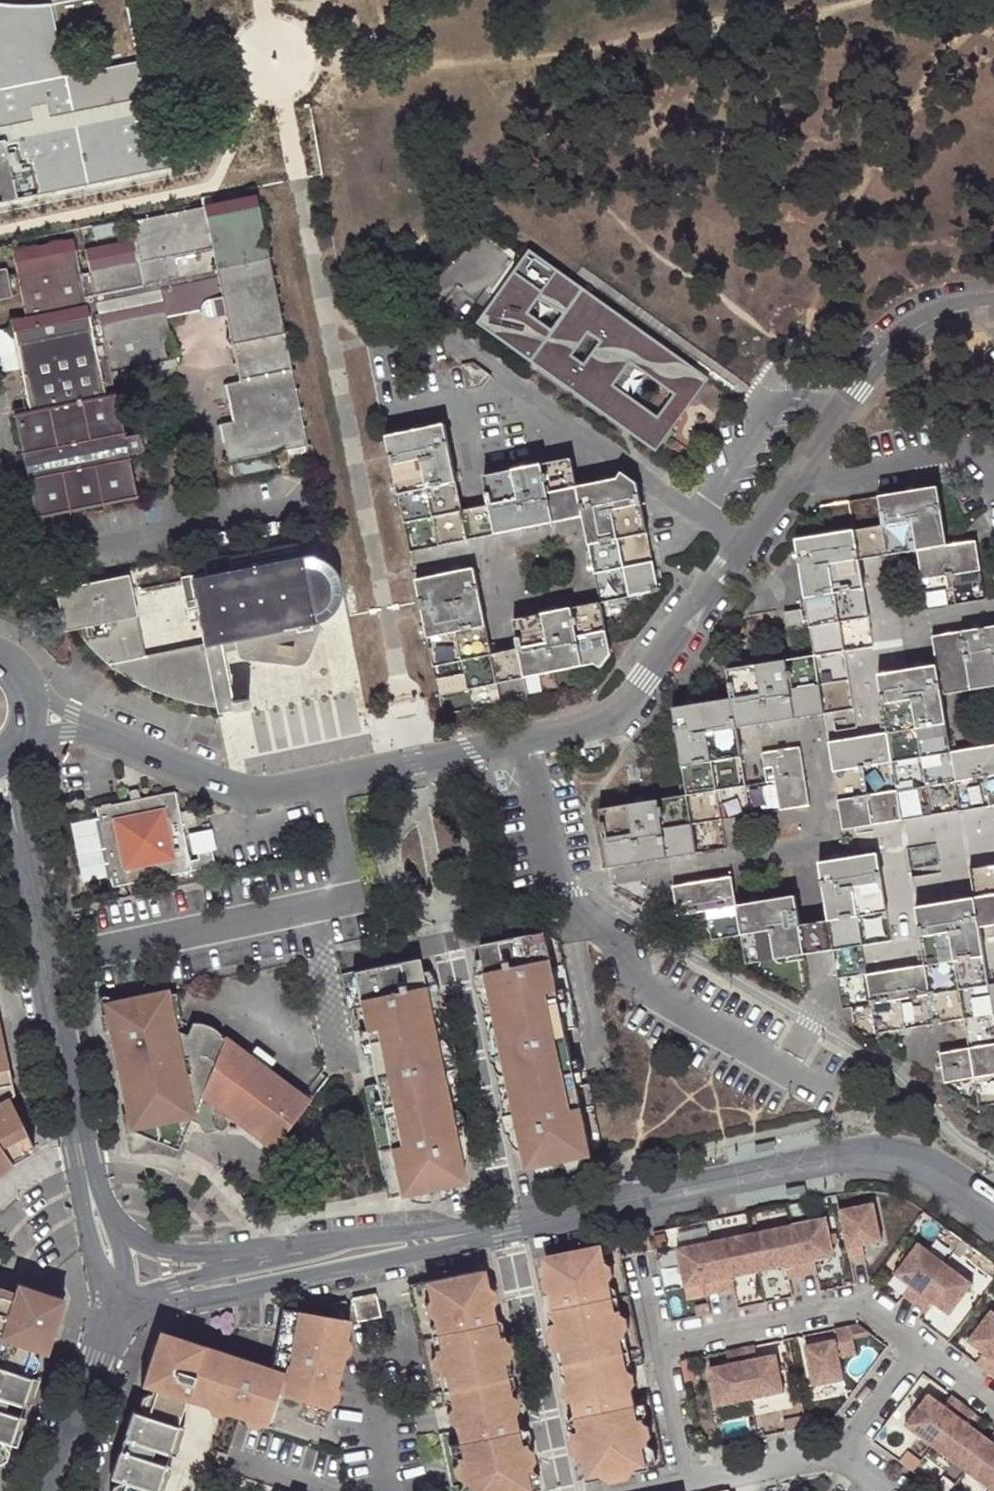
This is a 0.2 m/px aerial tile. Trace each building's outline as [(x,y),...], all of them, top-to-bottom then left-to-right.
[(188,166),(185,154),(180,143),(176,139),(167,131),(164,123),(158,115),(149,109),(144,86),(136,62),(59,78),(50,42),(45,10),(30,11),(8,11),(0,10),(0,205),(188,166)] [(137,431),(122,434),(115,395),(106,396),(104,390),(113,388),(112,380),(109,370),(174,356),(165,315),(161,291),(217,280),(220,295),(208,297),(205,298),(202,300),(200,302),(199,305),(198,309),(199,312),(200,314),(202,316),(205,318),(208,319),(211,319),(224,317),(237,381),(224,384),(232,420),(219,423),(227,461),(303,445),(252,197),(128,222),(131,239),(84,249),(89,272),(80,274),(72,238),(11,251),(25,317),(9,320),(11,327),(20,371),(29,411),(11,415),(32,516),(134,495),(126,452),(142,448),(137,431)] [(122,217),(78,226),(81,240),(125,231),(122,217)] [(602,303),(583,289),(585,287),(571,278),(570,280),(558,271),(559,269),(529,247),(476,321),(641,441),(659,416),(656,414),(613,383),(629,361),(654,380),(659,373),(680,387),(694,367),(641,328),(637,334),(612,316),(616,310),(604,301),(602,303)] [(5,268),(0,269),(0,299),(6,297),(10,293),(5,268)] [(161,291),(165,315),(198,309),(199,305),(200,302),(202,300),(205,298),(208,297),(220,295),(217,280),(161,291)] [(1,375),(20,371),(11,327),(0,329),(0,369),(1,375)] [(176,366),(174,356),(109,370),(112,380),(176,366)] [(708,377),(694,367),(680,387),(659,373),(654,380),(672,392),(656,414),(659,416),(641,441),(655,450),(708,377)] [(445,426),(389,437),(406,524),(434,518),(440,547),(469,541),(463,512),(445,426)] [(485,476),(491,506),(497,535),(583,518),(600,603),(658,591),(637,483),(622,471),(618,476),(576,485),(570,458),(485,476)] [(825,535),(796,540),(807,610),(785,613),(788,631),(810,628),(814,656),(843,651),(839,621),(867,617),(859,559),(854,529),(884,525),(888,555),(917,551),(922,577),(950,573),(955,603),(985,598),(975,542),(946,546),(936,487),(820,507),(825,535)] [(482,539),(497,535),(491,506),(476,509),(463,512),(469,541),(482,539)] [(884,525),(854,529),(859,559),(888,555),(884,525)] [(202,576),(184,580),(197,643),(220,639),(220,640),(222,651),(232,649),(234,660),(290,668),(297,666),(304,660),(306,656),(318,625),(331,616),(341,594),(338,579),(336,574),(329,565),(320,558),(309,554),(297,553),(294,540),(199,559),(202,576)] [(475,570),(417,582),(434,668),(461,662),(467,689),(497,682),(491,654),(475,570)] [(202,655),(218,652),(222,651),(220,640),(141,655),(124,574),(51,589),(57,623),(65,622),(78,640),(86,648),(94,656),(109,668),(111,675),(117,673),(140,686),(165,696),(191,703),(212,706),(202,655)] [(514,620),(520,648),(526,676),(595,662),(602,668),(610,655),(600,603),(514,620)] [(843,829),(902,819),(897,788),(870,793),(866,766),(922,756),(926,784),(926,785),(955,781),(985,776),(990,805),(993,805),(993,745),(951,752),(941,695),(993,686),(993,626),(932,636),(937,666),(878,675),(887,732),(827,742),(843,829)] [(511,679),(526,676),(520,648),(505,651),(491,654),(497,682),(511,679)] [(224,713),(223,701),(228,701),(218,652),(202,655),(212,706),(214,715),(224,713)] [(687,796),(601,809),(610,867),(696,853),(692,825),(720,820),(720,819),(715,790),(745,786),(736,728),(823,714),(814,656),(728,669),(732,699),(673,708),(687,796)] [(245,707),(243,697),(232,699),(233,706),(234,709),(245,707)] [(807,805),(798,747),(760,753),(762,769),(771,768),(773,781),(777,810),(807,805)] [(137,789),(130,791),(127,792),(128,799),(139,797),(138,795),(137,789)] [(176,790),(143,797),(139,797),(128,799),(97,805),(112,882),(113,887),(117,886),(193,870),(181,813),(176,790)] [(195,849),(217,846),(214,827),(192,830),(195,849)] [(217,865),(214,851),(201,854),(204,868),(217,865)] [(832,951),(837,981),(867,976),(862,948),(858,918),(886,913),(876,855),(818,864),(828,922),(832,951)] [(867,976),(876,1034),(879,1033),(935,1025),(965,1020),(970,1051),(975,1080),(979,1105),(993,1103),(993,984),(990,985),(981,927),(993,925),(993,867),(971,871),(976,899),(916,909),(925,966),(867,976)] [(741,935),(747,966),(803,956),(798,927),(794,898),(737,907),(732,879),(674,889),(679,916),(706,911),(711,940),(741,935)] [(828,922),(798,927),(803,956),(832,951),(828,922)] [(545,932),(536,934),(540,951),(548,949),(545,932)] [(483,957),(497,1021),(522,1142),(527,1166),(535,1165),(554,1161),(563,1159),(582,1155),(591,1154),(577,1086),(570,1052),(565,1032),(563,1020),(556,986),(553,972),(548,949),(540,951),(536,934),(481,944),(482,949),(483,957)] [(411,1190),(426,1187),(437,1185),(456,1181),(464,1179),(459,1153),(455,1134),(447,1089),(422,971),(419,957),(365,967),(367,981),(356,983),(365,1028),(375,1075),(376,1082),(392,1157),(400,1193),(411,1190)] [(493,1026),(497,1021),(483,957),(481,960),(479,964),(477,968),(477,973),(477,978),(478,982),(480,987),(482,991),(485,994),(493,1026)] [(353,969),(356,983),(367,981),(365,967),(353,969)] [(422,971),(447,1089),(450,1084),(450,1080),(454,1070),(450,1053),(442,1044),(435,1009),(439,998),(437,989),(435,984),(433,980),(430,976),(426,973),(422,971)] [(571,996),(570,994),(556,986),(563,1020),(567,1018),(567,1012),(570,1010),(571,1007),(572,1005),(573,1002),(572,999),(571,996)] [(217,1036),(218,1034),(206,1024),(190,1022),(183,1034),(172,1030),(171,1023),(165,1024),(157,991),(101,1004),(124,1119),(134,1121),(132,1125),(137,1128),(133,1141),(144,1145),(147,1138),(171,1147),(172,1143),(178,1145),(186,1127),(188,1121),(221,1044),(217,1044),(217,1036)] [(851,1024),(848,1008),(840,1009),(843,1026),(851,1024)] [(520,1141),(522,1142),(497,1021),(493,1026),(494,1031),(492,1036),(491,1041),(491,1046),(492,1051),(493,1056),(495,1061),(498,1065),(501,1068),(509,1102),(506,1106),(505,1110),(504,1115),(505,1120),(505,1124),(507,1129),(509,1133),(512,1136),(516,1139),(520,1141)] [(309,1100),(224,1035),(221,1044),(188,1121),(199,1124),(201,1127),(223,1127),(229,1122),(226,1111),(273,1146),(309,1100)] [(6,1152),(27,1140),(8,1097),(11,1095),(6,1068),(0,1041),(0,1157),(6,1152)] [(574,1051),(570,1052),(577,1086),(580,1085),(580,1080),(583,1077),(584,1075),(585,1072),(586,1069),(585,1066),(583,1063),(581,1061),(579,1059),(576,1058),(574,1051)] [(944,1085),(975,1080),(970,1051),(940,1055),(944,1085)] [(455,1134),(467,1143),(463,1119),(456,1112),(450,1084),(447,1089),(455,1134)] [(466,1144),(467,1143),(455,1134),(459,1153),(462,1150),(465,1147),(466,1144)] [(32,1151),(27,1140),(6,1152),(12,1162),(32,1151)] [(0,1157),(0,1172),(12,1162),(6,1152),(0,1157)] [(582,1155),(563,1159),(565,1165),(581,1162),(583,1161),(582,1155)] [(554,1161),(535,1165),(537,1171),(540,1170),(556,1167),(554,1161)] [(581,1162),(565,1165),(566,1170),(581,1165),(581,1162)] [(456,1181),(437,1185),(439,1191),(454,1188),(457,1187),(456,1181)] [(426,1187),(411,1190),(415,1197),(428,1194),(426,1187)] [(852,1262),(865,1259),(868,1259),(865,1246),(885,1241),(876,1203),(841,1211),(852,1262)] [(795,1226),(806,1277),(818,1275),(815,1262),(837,1257),(829,1219),(795,1226)] [(806,1277),(795,1226),(762,1232),(769,1271),(788,1267),(791,1280),(806,1277)] [(754,1234),(762,1272),(769,1271),(762,1232),(754,1234)] [(762,1272),(754,1234),(746,1236),(753,1274),(762,1272)] [(736,1292),(734,1278),(753,1274),(746,1236),(714,1242),(725,1294),(736,1292)] [(971,1245),(964,1240),(955,1254),(961,1258),(971,1245)] [(725,1294),(714,1242),(679,1249),(687,1288),(707,1284),(710,1297),(725,1294)] [(895,1275),(912,1286),(904,1297),(917,1307),(948,1263),(919,1242),(895,1275)] [(640,1362),(615,1243),(545,1255),(549,1273),(545,1274),(549,1291),(551,1305),(552,1310),(560,1310),(562,1321),(549,1324),(550,1326),(550,1330),(546,1333),(548,1344),(554,1347),(561,1380),(557,1385),(560,1398),(564,1399),(566,1404),(568,1414),(578,1418),(579,1429),(572,1431),(572,1435),(569,1438),(571,1450),(575,1450),(577,1459),(585,1458),(589,1475),(598,1473),(605,1478),(627,1473),(633,1464),(646,1462),(642,1446),(648,1445),(647,1435),(650,1431),(648,1421),(644,1419),(643,1413),(632,1417),(630,1404),(632,1404),(630,1392),(629,1383),(632,1379),(632,1372),(624,1369),(625,1365),(640,1362)] [(917,1307),(927,1314),(935,1303),(950,1314),(974,1282),(948,1263),(917,1307)] [(489,1287),(487,1283),(481,1283),(478,1269),(408,1283),(433,1406),(450,1402),(451,1408),(447,1412),(448,1420),(454,1422),(455,1426),(455,1429),(458,1442),(463,1441),(465,1453),(455,1456),(451,1463),(452,1473),(456,1476),(458,1484),(465,1483),(466,1490),(516,1490),(517,1490),(528,1488),(524,1471),(530,1469),(530,1465),(532,1460),(530,1448),(525,1447),(523,1442),(514,1443),(511,1433),(515,1424),(514,1416),(513,1410),(517,1404),(516,1398),(512,1394),(511,1390),(513,1389),(507,1357),(510,1354),(507,1338),(503,1337),(503,1334),(489,1336),(488,1324),(495,1323),(495,1319),(492,1305),(495,1296),(493,1288),(489,1287)] [(539,1278),(541,1289),(549,1291),(545,1274),(539,1278)] [(43,1336),(48,1321),(54,1323),(60,1305),(53,1300),(52,1293),(16,1281),(13,1290),(0,1285),(0,1336),(1,1336),(33,1346),(39,1348),(43,1336)] [(687,1288),(690,1301),(710,1297),(707,1284),(687,1288)] [(352,1296),(356,1318),(378,1313),(374,1291),(352,1296)] [(63,1297),(52,1293),(53,1300),(60,1305),(63,1297)] [(304,1308),(279,1305),(271,1351),(269,1363),(213,1345),(211,1353),(196,1400),(204,1403),(212,1406),(209,1413),(218,1415),(225,1411),(241,1416),(241,1422),(252,1426),(259,1422),(316,1441),(326,1407),(327,1405),(333,1399),(338,1390),(334,1379),(336,1372),(340,1355),(346,1352),(349,1343),(344,1336),(347,1318),(345,1304),(333,1300),(304,1308)] [(552,1310),(551,1305),(547,1311),(549,1324),(562,1321),(560,1310),(552,1310)] [(990,1373),(993,1367),(993,1314),(991,1312),(968,1343),(983,1354),(976,1363),(990,1373)] [(488,1324),(489,1336),(503,1334),(501,1322),(495,1319),(495,1323),(488,1324)] [(54,1323),(48,1321),(43,1336),(49,1338),(54,1323)] [(855,1339),(872,1335),(858,1326),(852,1327),(836,1330),(838,1341),(807,1347),(815,1388),(845,1382),(841,1360),(859,1357),(855,1339)] [(156,1327),(154,1334),(139,1381),(146,1384),(149,1385),(156,1387),(186,1397),(196,1400),(211,1353),(213,1345),(156,1327)] [(1,1336),(0,1340),(0,1365),(24,1373),(26,1368),(31,1367),(34,1354),(31,1351),(33,1346),(1,1336)] [(49,1338),(43,1336),(39,1348),(45,1350),(49,1338)] [(786,1394),(782,1375),(778,1357),(761,1360),(760,1359),(757,1346),(741,1350),(753,1401),(786,1394)] [(727,1408),(753,1401),(741,1350),(728,1353),(731,1366),(711,1370),(715,1399),(727,1408)] [(30,1376),(24,1373),(0,1365),(0,1394),(7,1396),(22,1401),(30,1376)] [(28,1403),(37,1378),(30,1376),(22,1401),(28,1403)] [(143,1404),(146,1406),(145,1412),(178,1423),(186,1397),(156,1387),(154,1391),(148,1390),(143,1404)] [(906,1428),(933,1448),(965,1404),(954,1396),(946,1407),(931,1395),(906,1428)] [(644,1401),(632,1404),(630,1404),(632,1417),(643,1413),(646,1412),(644,1401)] [(965,1404),(933,1448),(961,1469),(985,1436),(969,1424),(977,1414),(965,1404)] [(141,1411),(133,1408),(124,1434),(132,1437),(141,1411)] [(9,1442),(18,1415),(2,1410),(0,1409),(0,1439),(2,1439),(9,1442)] [(178,1423),(145,1412),(141,1411),(132,1437),(155,1446),(176,1453),(184,1425),(178,1423)] [(578,1418),(568,1414),(565,1421),(566,1428),(572,1431),(579,1429),(578,1418)] [(24,1417),(18,1415),(9,1442),(15,1444),(24,1417)] [(788,1433),(809,1428),(807,1417),(786,1421),(788,1433)] [(514,1443),(523,1442),(528,1438),(526,1429),(515,1424),(511,1433),(514,1443)] [(155,1446),(132,1437),(124,1434),(119,1447),(127,1450),(151,1458),(155,1446)] [(968,1473),(992,1440),(985,1436),(961,1469),(968,1473)] [(993,1451),(993,1442),(992,1440),(968,1473),(974,1478),(993,1451)] [(463,1441),(458,1442),(449,1444),(447,1452),(455,1456),(465,1453),(463,1441)] [(653,1447),(648,1445),(642,1446),(646,1462),(656,1460),(653,1447)] [(118,1476),(127,1450),(119,1447),(110,1473),(118,1476)] [(162,1490),(170,1465),(151,1458),(127,1450),(118,1476),(124,1478),(155,1488),(162,1490)] [(227,1461),(229,1453),(219,1450),(216,1458),(227,1461)] [(974,1478),(991,1490),(993,1490),(993,1451),(974,1478)] [(585,1458),(577,1459),(574,1465),(577,1477),(589,1475),(585,1458)] [(524,1471),(528,1488),(538,1486),(532,1460),(530,1465),(530,1469),(524,1471)] [(124,1478),(122,1483),(115,1480),(112,1490),(154,1490),(155,1488),(124,1478)]
